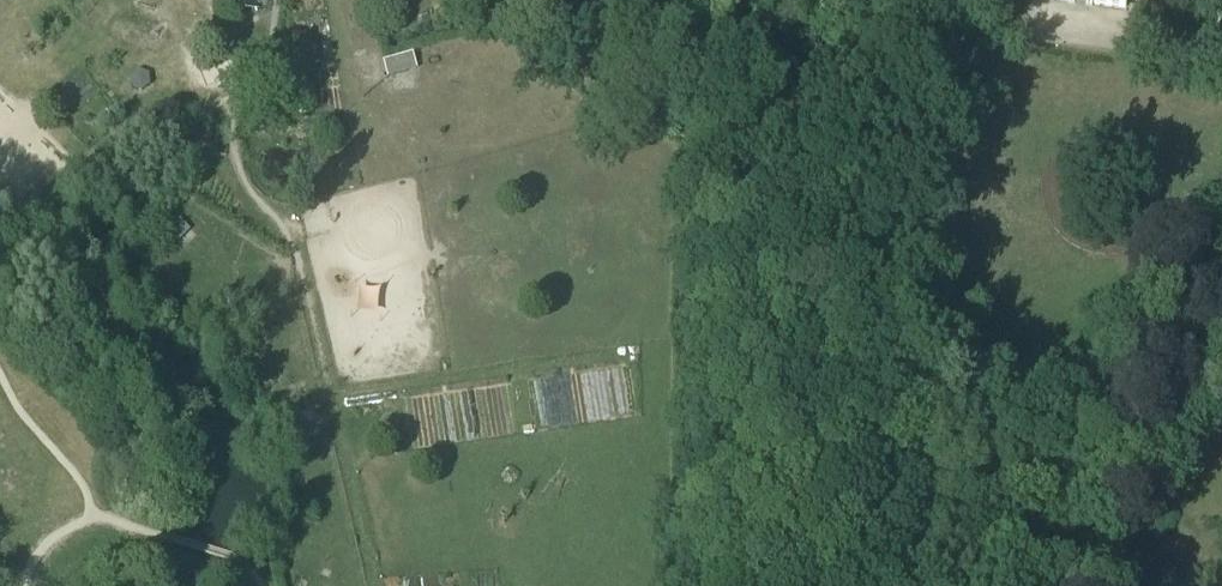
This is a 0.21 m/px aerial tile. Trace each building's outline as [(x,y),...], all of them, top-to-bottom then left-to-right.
[(257,0),(227,0),(233,19),(260,11),(257,0)] [(1069,2),(1069,4),(1093,7),(1093,5),(1126,9),(1127,0),(1056,0),(1069,2)] [(414,54),(384,63),(389,79),(419,70),(414,54)] [(190,231),(180,220),(168,231),(179,242),(190,231)]
